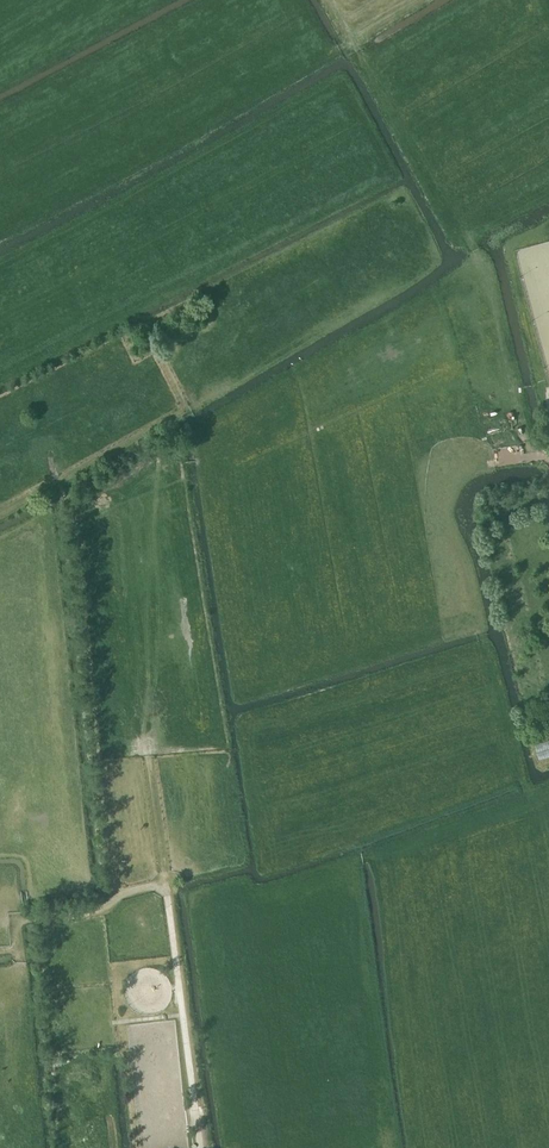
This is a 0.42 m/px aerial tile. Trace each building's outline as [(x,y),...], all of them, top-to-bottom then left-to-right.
[(548,756),(548,739),(533,744),(538,759),(548,756)]
